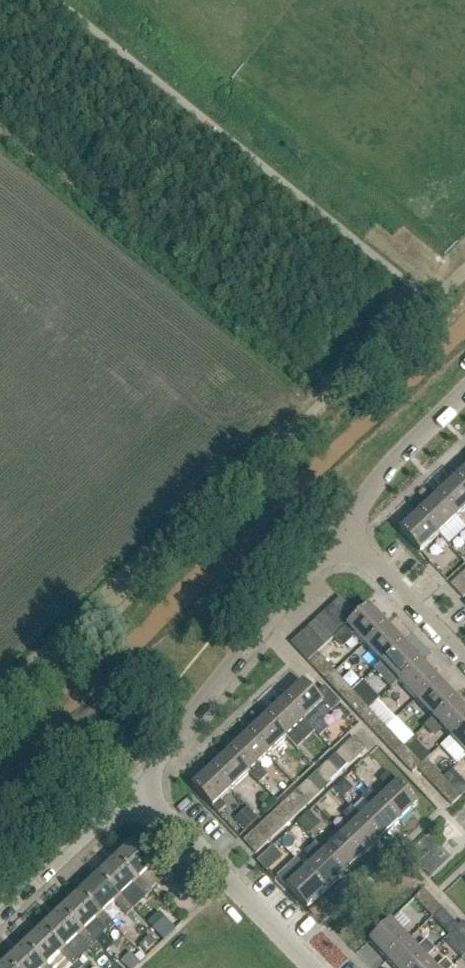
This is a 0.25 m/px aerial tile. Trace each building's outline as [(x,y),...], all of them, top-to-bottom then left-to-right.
[(456,480),(464,490),(464,471),(456,480)] [(464,512),(464,490),(456,480),(437,497),(457,519),(464,512)] [(439,536),(457,519),(437,497),(419,514),(439,536)] [(420,554),(439,536),(419,514),(400,532),(420,554)] [(464,597),(464,582),(460,577),(451,586),(463,599),(464,597)] [(352,623),(360,615),(342,597),(334,604),(352,623)] [(343,630),(348,626),(352,623),(334,604),(326,612),(343,630)] [(366,645),(388,625),(370,606),(360,615),(352,623),(348,626),(343,630),(335,638),(333,640),(342,649),(353,638),(352,637),(356,633),(366,645)] [(335,638),(343,630),(326,612),(318,620),(335,638)] [(327,646),(333,640),(335,638),(318,620),(309,627),(327,646)] [(383,663),(405,643),(388,625),(366,645),(383,663)] [(318,653),(327,646),(309,627),(301,635),(318,653)] [(310,661),(318,653),(301,635),(293,643),(310,661)] [(400,681),(422,661),(405,643),(383,663),(400,681)] [(328,680),(337,671),(325,658),(316,667),(328,680)] [(418,700),(439,680),(422,661),(400,681),(418,700)] [(345,698),(354,690),(342,677),(333,685),(345,698)] [(435,718),(456,698),(439,680),(418,700),(434,717),(435,718)] [(324,703),(304,681),(285,698),(306,720),(321,736),(330,728),(315,712),(324,703)] [(362,716),(371,708),(359,695),(350,703),(362,716)] [(306,720),(285,698),(267,716),(287,738),(306,720)] [(464,724),(464,707),(456,698),(435,718),(434,717),(424,727),(435,738),(445,729),(452,736),(464,724)] [(380,735),(388,727),(376,713),(367,721),(380,735)] [(287,738),(267,716),(248,733),(269,755),(287,738)] [(464,750),(464,724),(452,736),(464,750)] [(397,753),(405,745),(394,732),(385,740),(397,753)] [(268,777),(258,765),(269,755),(248,733),(230,750),(251,772),(249,774),(260,784),(268,777)] [(346,745),(358,758),(367,749),(355,736),(346,745)] [(349,766),(358,758),(346,745),(337,753),(349,766)] [(232,789),(249,774),(251,772),(230,750),(212,768),(232,789)] [(414,772),(423,764),(411,750),(402,758),(414,772)] [(339,775),(349,766),(337,753),(327,762),(339,775)] [(330,784),(339,775),(327,762),(318,771),(330,784)] [(436,785),(445,777),(433,764),(424,772),(436,785)] [(226,807),(220,801),(232,789),(212,768),(193,785),(213,807),(214,807),(219,813),(226,807)] [(321,792),(330,784),(318,771),(309,779),(321,792)] [(380,800),(400,821),(419,803),(399,782),(389,772),(380,780),(390,790),(380,800)] [(312,801),(321,792),(309,779),(300,788),(312,801)] [(345,781),(336,789),(344,798),(350,792),(350,786),(345,781)] [(453,804),(462,796),(450,783),(441,791),(453,804)] [(303,809),(312,801),(300,788),(291,796),(303,809)] [(400,821),(380,800),(379,800),(370,790),(362,798),(371,808),(361,817),(382,838),(400,821)] [(293,818),(303,809),(291,796),(281,805),(293,818)] [(284,826),(293,818),(281,805),(272,814),(284,826)] [(237,819),(248,830),(260,818),(249,807),(237,819)] [(382,838),(361,817),(351,808),(343,815),(353,825),(343,834),(364,856),(382,838)] [(309,813),(298,823),(307,833),(318,823),(309,813)] [(275,835),(284,826),(272,814),(263,822),(275,835)] [(266,844),(275,835),(263,822),(254,831),(266,844)] [(257,852),(266,844),(254,831),(244,839),(257,852)] [(345,873),(364,856),(343,834),(325,851),(345,873)] [(137,882),(140,879),(152,868),(181,898),(187,892),(171,874),(158,861),(155,863),(134,842),(115,859),(137,882)] [(307,868),(327,890),(345,873),(325,851),(324,852),(316,843),(308,850),(316,859),(313,862),(307,868)] [(153,892),(140,879),(137,882),(115,859),(97,877),(118,899),(122,896),(133,885),(146,898),(153,892)] [(288,886),(308,908),(327,890),(307,868),(298,859),(279,877),(288,886)] [(134,909),(122,896),(118,899),(97,877),(79,894),(100,917),(104,913),(115,903),(127,916),(134,909)] [(429,911),(438,902),(425,889),(416,897),(429,911)] [(116,926),(104,913),(100,917),(79,894),(60,911),(82,934),(85,931),(97,920),(109,933),(116,926)] [(445,928),(454,920),(442,907),(433,915),(445,928)] [(98,944),(85,931),(82,934),(60,911),(42,929),(63,951),(67,948),(78,937),(91,950),(92,949),(97,945),(98,944)] [(166,919),(155,929),(165,939),(176,929),(166,919)] [(389,959),(410,938),(392,919),(371,939),(389,959)] [(464,920),(456,929),(464,939),(464,921),(464,920)] [(67,948),(63,951),(42,929),(24,946),(45,967),(48,965),(60,954),(72,967),(78,962),(79,961),(67,948)] [(150,937),(140,947),(146,952),(156,943),(150,937)] [(428,957),(436,950),(426,940),(419,948),(410,938),(389,959),(397,967),(416,967),(428,957)] [(97,945),(92,949),(97,955),(102,950),(97,945)] [(10,967),(45,967),(24,946),(5,963),(10,967)] [(125,965),(128,967),(136,967),(140,965),(133,957),(125,965)] [(428,957),(416,967),(453,967),(446,959),(437,967),(428,957)]
